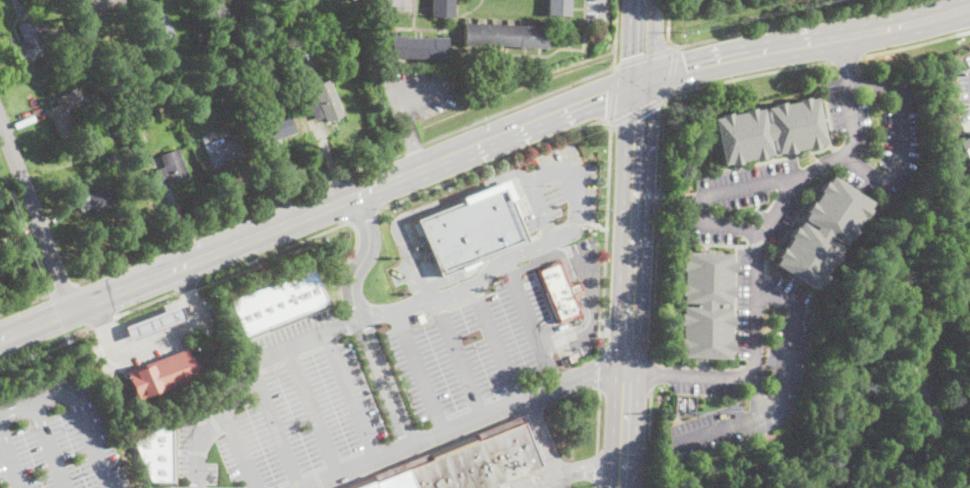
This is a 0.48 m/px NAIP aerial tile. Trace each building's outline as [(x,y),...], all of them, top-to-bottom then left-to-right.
[(89,13),(85,0),(122,0),(123,2),(89,13)] [(431,16),(432,0),(455,0),(454,17),(431,16)] [(548,15),(549,0),(571,0),(570,16),(548,15)] [(27,21),(29,27),(34,26),(38,35),(55,28),(62,47),(23,61),(19,52),(23,51),(19,42),(23,40),(18,25),(27,21)] [(548,26),(547,49),(519,48),(519,46),(492,45),(492,47),(463,45),(464,23),(548,26)] [(313,50),(305,53),(299,38),(307,35),(313,50)] [(432,38),(432,37),(447,37),(446,60),(390,58),(391,35),(406,36),(406,37),(432,38)] [(299,56),(292,59),(285,43),(291,40),(299,56)] [(185,96),(179,98),(172,78),(184,73),(186,78),(180,80),(185,96)] [(344,115),(326,122),(324,117),(315,121),(307,101),(317,97),(313,86),(330,79),(344,115)] [(69,110),(77,131),(77,132),(59,139),(51,117),(49,118),(45,109),(57,104),(55,97),(71,91),(77,107),(69,110)] [(808,96),(808,98),(815,96),(819,111),(822,111),(825,127),(822,127),(825,142),(817,144),(818,147),(807,149),(807,146),(793,149),(794,152),(783,154),(783,151),(775,153),(772,138),(768,139),(771,153),(764,155),(764,157),(754,159),(754,157),(740,160),(741,162),(730,165),(730,162),(723,163),(719,148),(716,149),(713,133),(716,132),(713,117),(720,116),(720,113),(730,111),(731,113),(744,110),(743,109),(754,106),(755,109),(762,107),(765,122),(769,121),(766,107),(773,105),(772,103),(783,101),(784,103),(797,100),(796,98),(808,96)] [(235,118),(229,120),(225,108),(231,106),(235,118)] [(268,112),(271,121),(288,114),(296,132),(270,143),(269,141),(262,144),(255,128),(261,125),(258,117),(268,112)] [(969,189),(969,131),(952,138),(969,189)] [(214,168),(213,169),(207,153),(214,150),(213,147),(237,137),(245,156),(214,168)] [(186,176),(170,182),(159,155),(178,147),(188,174),(186,176)] [(119,160),(109,163),(107,157),(116,153),(119,160)] [(830,175),(869,201),(865,207),(868,209),(861,218),(859,216),(852,228),(855,230),(849,239),(846,237),(842,242),(830,234),(827,238),(840,246),(835,252),(839,255),(832,264),(829,262),(822,273),(825,275),(819,284),(816,282),(812,288),(800,280),(797,283),(785,274),(787,271),(774,262),(778,257),(776,256),(782,246),(784,247),(791,236),(789,235),(795,226),(797,227),(801,221),(813,229),(815,225),(803,217),(808,211),(805,209),(811,201),(813,202),(820,191),(819,190),(825,180),(826,181),(830,175)] [(530,237),(506,182),(419,219),(442,274),(530,237)] [(122,203),(96,213),(94,207),(81,212),(78,204),(82,202),(80,199),(115,185),(122,203)] [(730,253),(729,260),(732,260),(731,272),(729,271),(728,285),(731,285),(731,296),(728,296),(728,303),(713,302),(713,307),(727,308),(727,314),(730,315),(729,326),(727,326),(726,339),(729,339),(728,350),(725,350),(725,358),(709,357),(709,360),(694,359),(694,356),(679,355),(679,349),(677,349),(678,337),(680,338),(680,324),(678,323),(678,312),(681,312),(681,306),(696,306),(696,302),(681,301),(681,295),(679,295),(679,282),(682,282),(682,269),(680,269),(681,258),(683,258),(683,251),(730,253)] [(560,260),(571,285),(575,283),(579,281),(583,291),(579,292),(574,294),(582,314),(558,323),(536,270),(560,260)] [(329,304),(243,340),(239,330),(244,328),(232,302),(313,267),(329,304)] [(121,328),(126,339),(180,319),(175,307),(121,328)] [(425,322),(420,324),(417,316),(422,314),(425,322)] [(136,402),(125,373),(185,349),(196,378),(136,402)] [(541,466),(487,487),(343,487),(521,416),(541,466)] [(172,481),(151,481),(133,441),(173,423),(172,481)]
